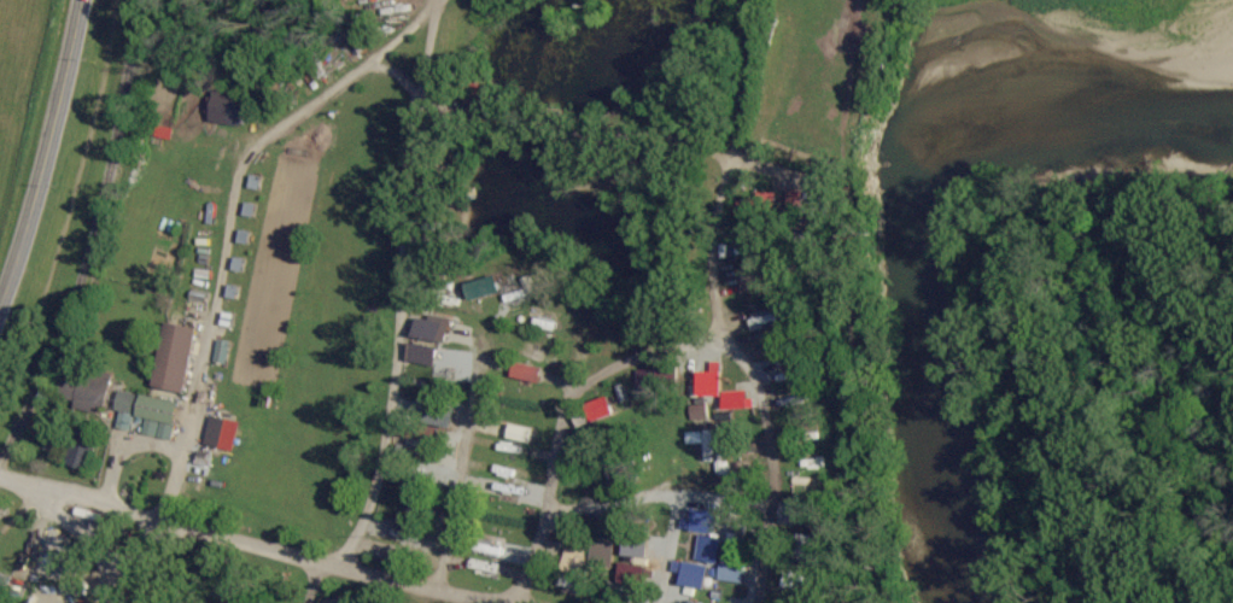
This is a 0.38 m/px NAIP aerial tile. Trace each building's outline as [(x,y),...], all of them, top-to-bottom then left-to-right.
[(245,97),(212,94),(210,124),(243,127),(245,97)] [(800,192),(785,192),(785,208),(800,208),(800,192)] [(739,209),(775,211),(775,194),(756,193),(756,202),(739,202),(739,209)] [(743,293),(767,288),(764,270),(740,274),(743,293)] [(471,299),(502,290),(497,274),(466,283),(471,299)] [(415,317),(407,362),(433,366),(437,343),(446,344),(451,317),(430,314),(429,319),(415,317)] [(198,328),(167,321),(152,385),(184,392),(198,328)] [(699,371),(699,396),(721,396),(720,360),(711,361),(711,370),(699,371)] [(510,376),(538,384),(542,369),(514,361),(510,376)] [(637,393),(657,394),(658,369),(638,368),(637,393)] [(80,380),(64,377),(59,401),(104,410),(111,378),(82,372),(80,380)] [(723,409),(749,408),(749,390),(723,391),(723,409)] [(572,409),(577,427),(614,416),(609,398),(572,409)] [(233,451),(241,422),(212,415),(204,444),(233,451)] [(531,444),(534,429),(510,424),(507,439),(531,444)] [(85,471),(96,434),(75,428),(64,465),(85,471)] [(815,525),(816,504),(782,502),(781,524),(815,525)] [(718,512),(693,508),(691,519),(682,518),(680,529),(700,532),(695,560),(719,564),(724,537),(714,536),(718,512)] [(590,550),(565,547),(563,571),(588,573),(590,550)] [(672,572),(682,573),(680,586),(705,589),(708,565),(674,561),(672,572)] [(746,564),(720,561),(718,580),(744,582),(746,564)] [(619,583),(634,584),(636,566),(621,565),(619,583)]
